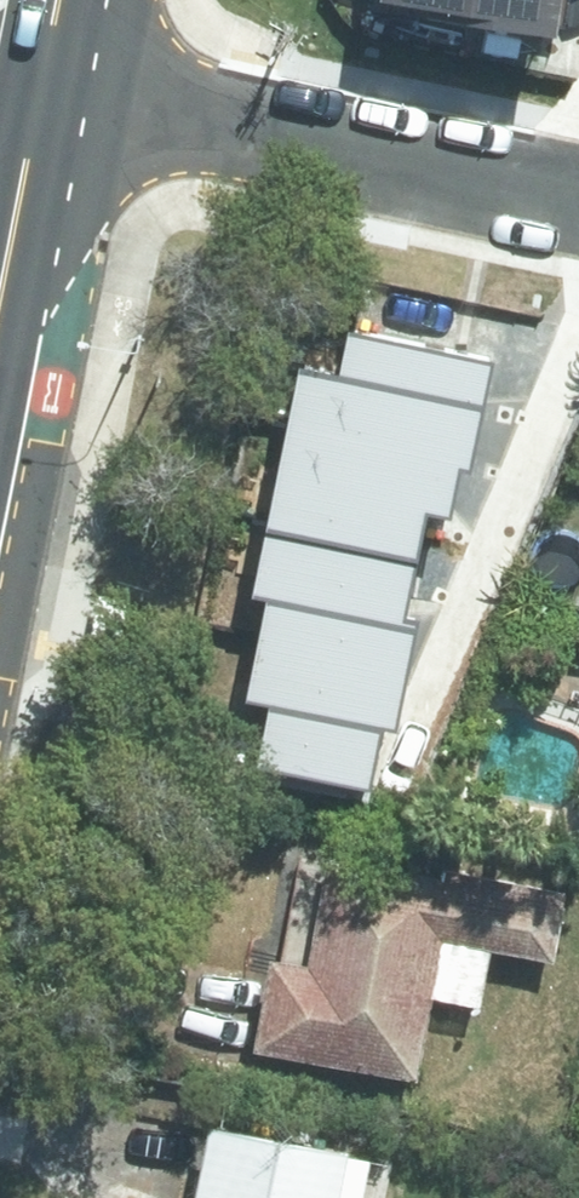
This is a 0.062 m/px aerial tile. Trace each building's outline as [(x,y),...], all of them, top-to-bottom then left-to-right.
[(378,10),(554,37),(560,0),(380,0),(378,10)] [(340,381),(300,373),(290,418),(474,456),(493,364),(349,334),(340,381)] [(420,554),(429,513),(450,518),(460,468),(471,471),(474,456),(290,418),(268,523),(420,554)] [(420,554),(268,523),(256,596),(270,599),(262,637),(411,667),(419,623),(405,620),(420,554)] [(411,667),(262,637),(248,701),(273,706),(260,769),(371,792),(384,730),(397,733),(411,667)] [(564,891),(330,849),(308,972),(272,965),(257,1050),(416,1079),(440,942),(552,962),(564,891)] [(391,1171),(347,1161),(348,1153),(208,1125),(192,1197),(386,1197),(391,1171)]
